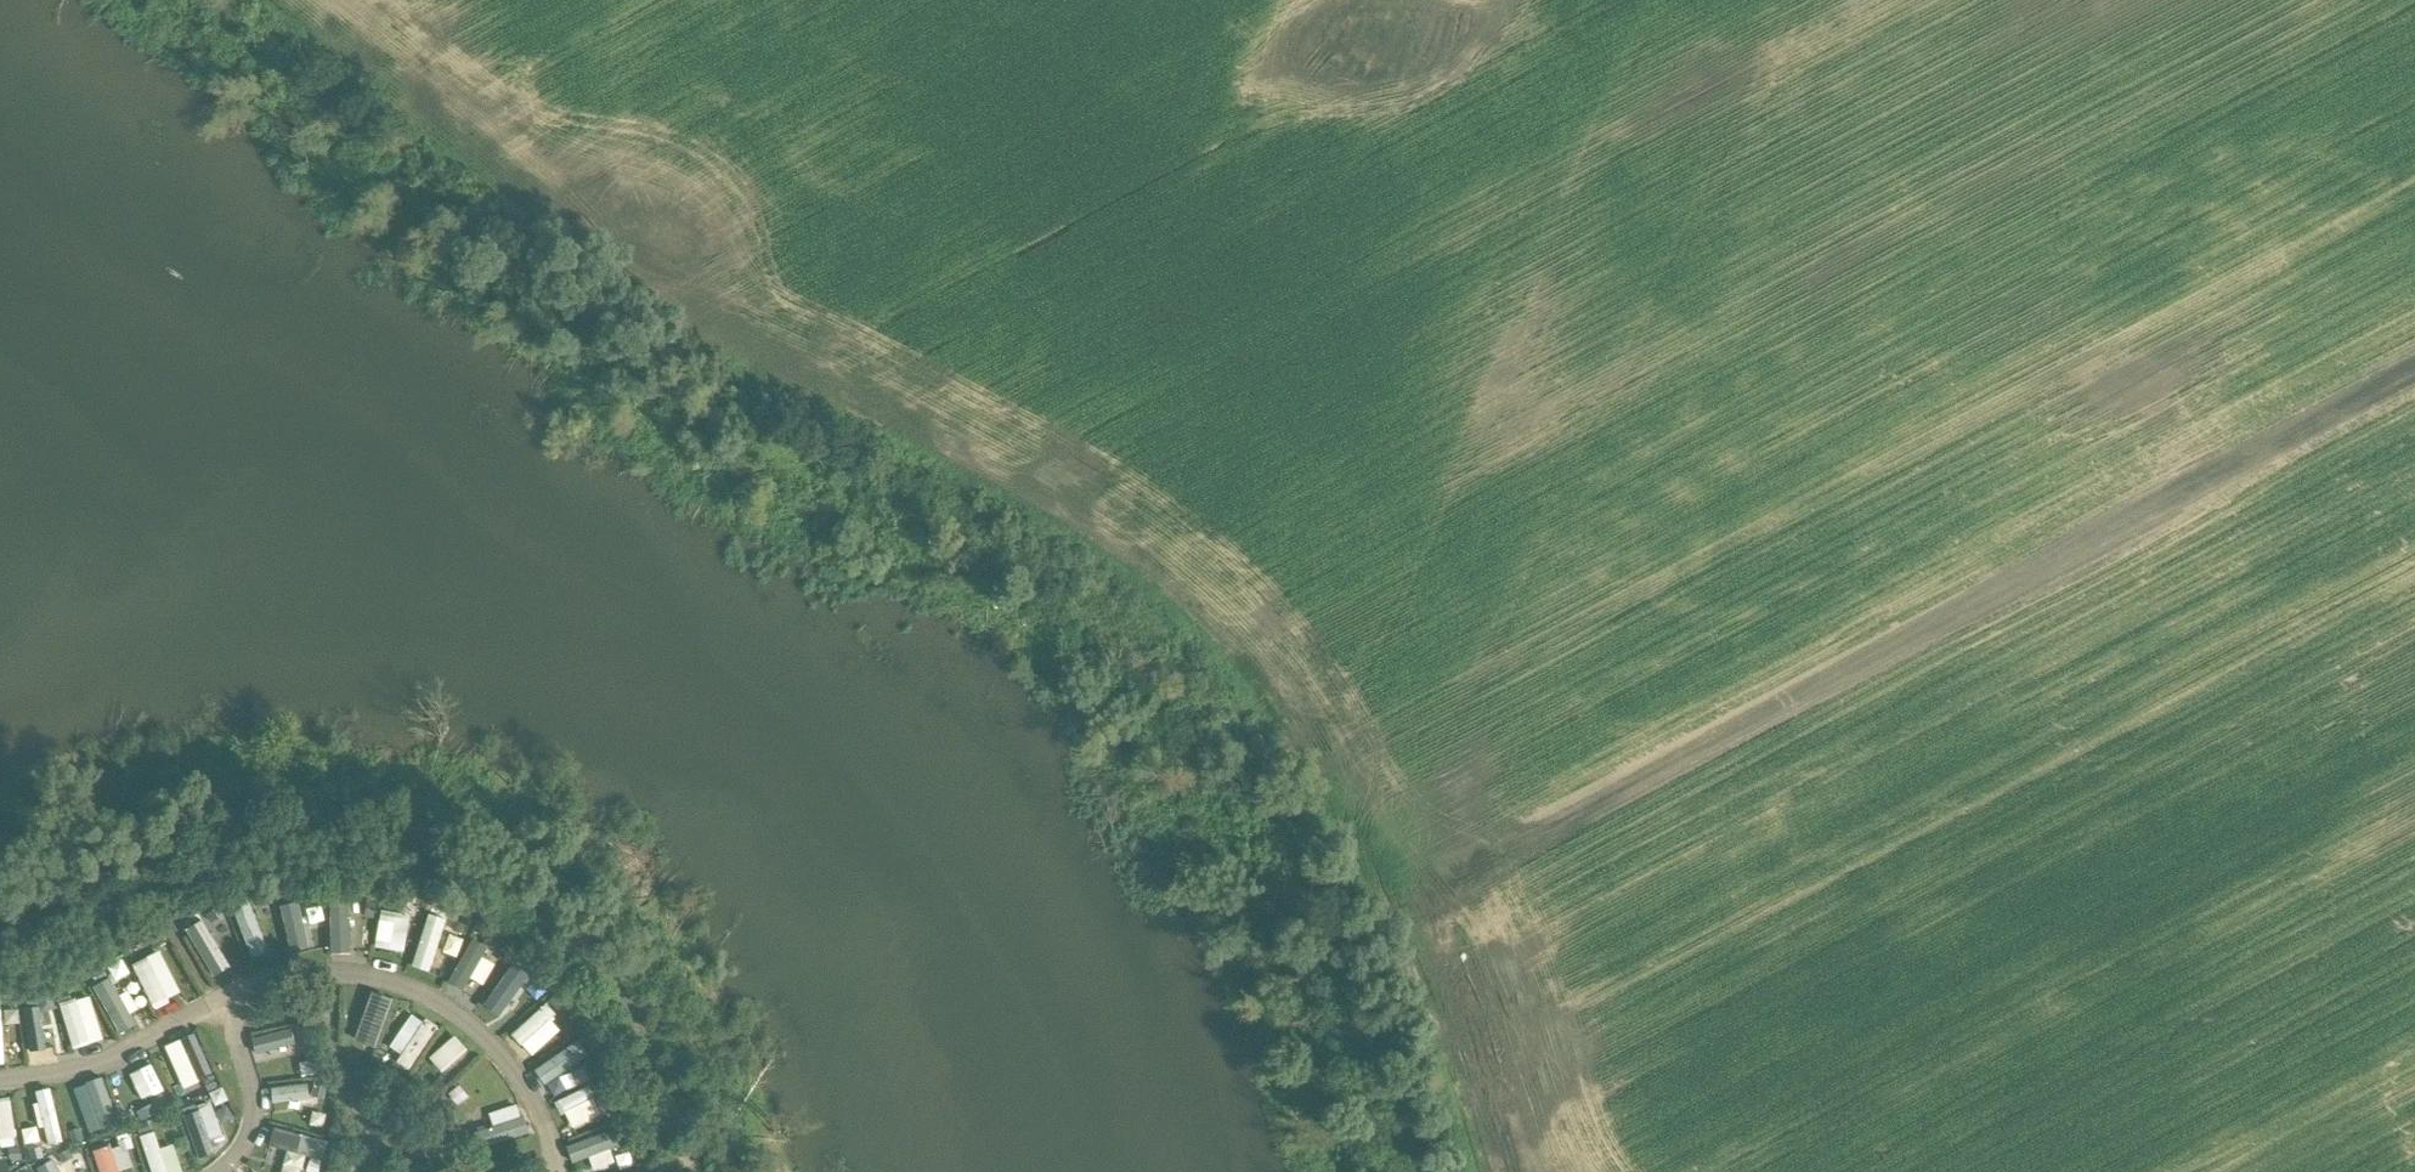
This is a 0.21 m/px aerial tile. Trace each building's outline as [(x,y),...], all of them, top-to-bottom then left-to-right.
[(345,956),(342,904),(320,905),(323,958),(345,956)] [(272,954),(256,911),(233,919),(249,962),(272,954)] [(404,950),(408,915),(381,913),(378,947),(404,950)] [(401,963),(423,975),(447,929),(425,918),(401,963)] [(230,964),(209,919),(181,933),(202,977),(230,964)] [(448,937),(460,942),(468,925),(456,919),(448,937)] [(446,981),(468,998),(498,959),(476,942),(446,981)] [(177,998),(152,954),(116,973),(141,1018),(177,998)] [(511,965),(484,1006),(497,1015),(525,975),(511,965)] [(120,1033),(137,1024),(113,976),(95,985),(120,1033)] [(386,1003),(358,994),(343,1034),(371,1044),(386,1003)] [(102,1047),(86,1001),(58,1011),(74,1057),(102,1047)] [(540,1010),(511,1040),(533,1060),(562,1030),(540,1010)] [(433,1028),(413,1013),(388,1047),(408,1061),(433,1028)] [(50,1046),(48,1018),(21,1020),(23,1048),(50,1046)] [(289,1032),(249,1042),(253,1059),(294,1049),(289,1032)] [(547,1085),(593,1053),(582,1036),(535,1068),(547,1085)] [(192,1040),(165,1053),(181,1086),(208,1073),(192,1040)] [(144,1064),(120,1076),(139,1114),(163,1102),(144,1064)] [(88,1123),(69,1131),(74,1141),(111,1126),(110,1123),(120,1119),(103,1075),(74,1087),(88,1123)] [(298,1083),(268,1089),(274,1114),(303,1108),(298,1083)] [(56,1087),(39,1088),(42,1145),(68,1144),(67,1126),(58,1126),(56,1087)] [(592,1088),(552,1110),(564,1132),(604,1111),(592,1088)] [(0,1105),(0,1156),(9,1155),(4,1105),(0,1105)] [(200,1113),(181,1118),(194,1166),(212,1161),(200,1113)] [(520,1124),(475,1139),(482,1159),(527,1144),(520,1124)] [(326,1144),(276,1129),(269,1152),(319,1167),(326,1144)] [(567,1149),(578,1171),(585,1171),(614,1159),(602,1133),(567,1149)] [(135,1142),(145,1171),(164,1171),(153,1137),(135,1142)] [(113,1142),(122,1169),(134,1165),(125,1139),(113,1142)] [(91,1168),(93,1171),(123,1171),(116,1157),(91,1168)]
